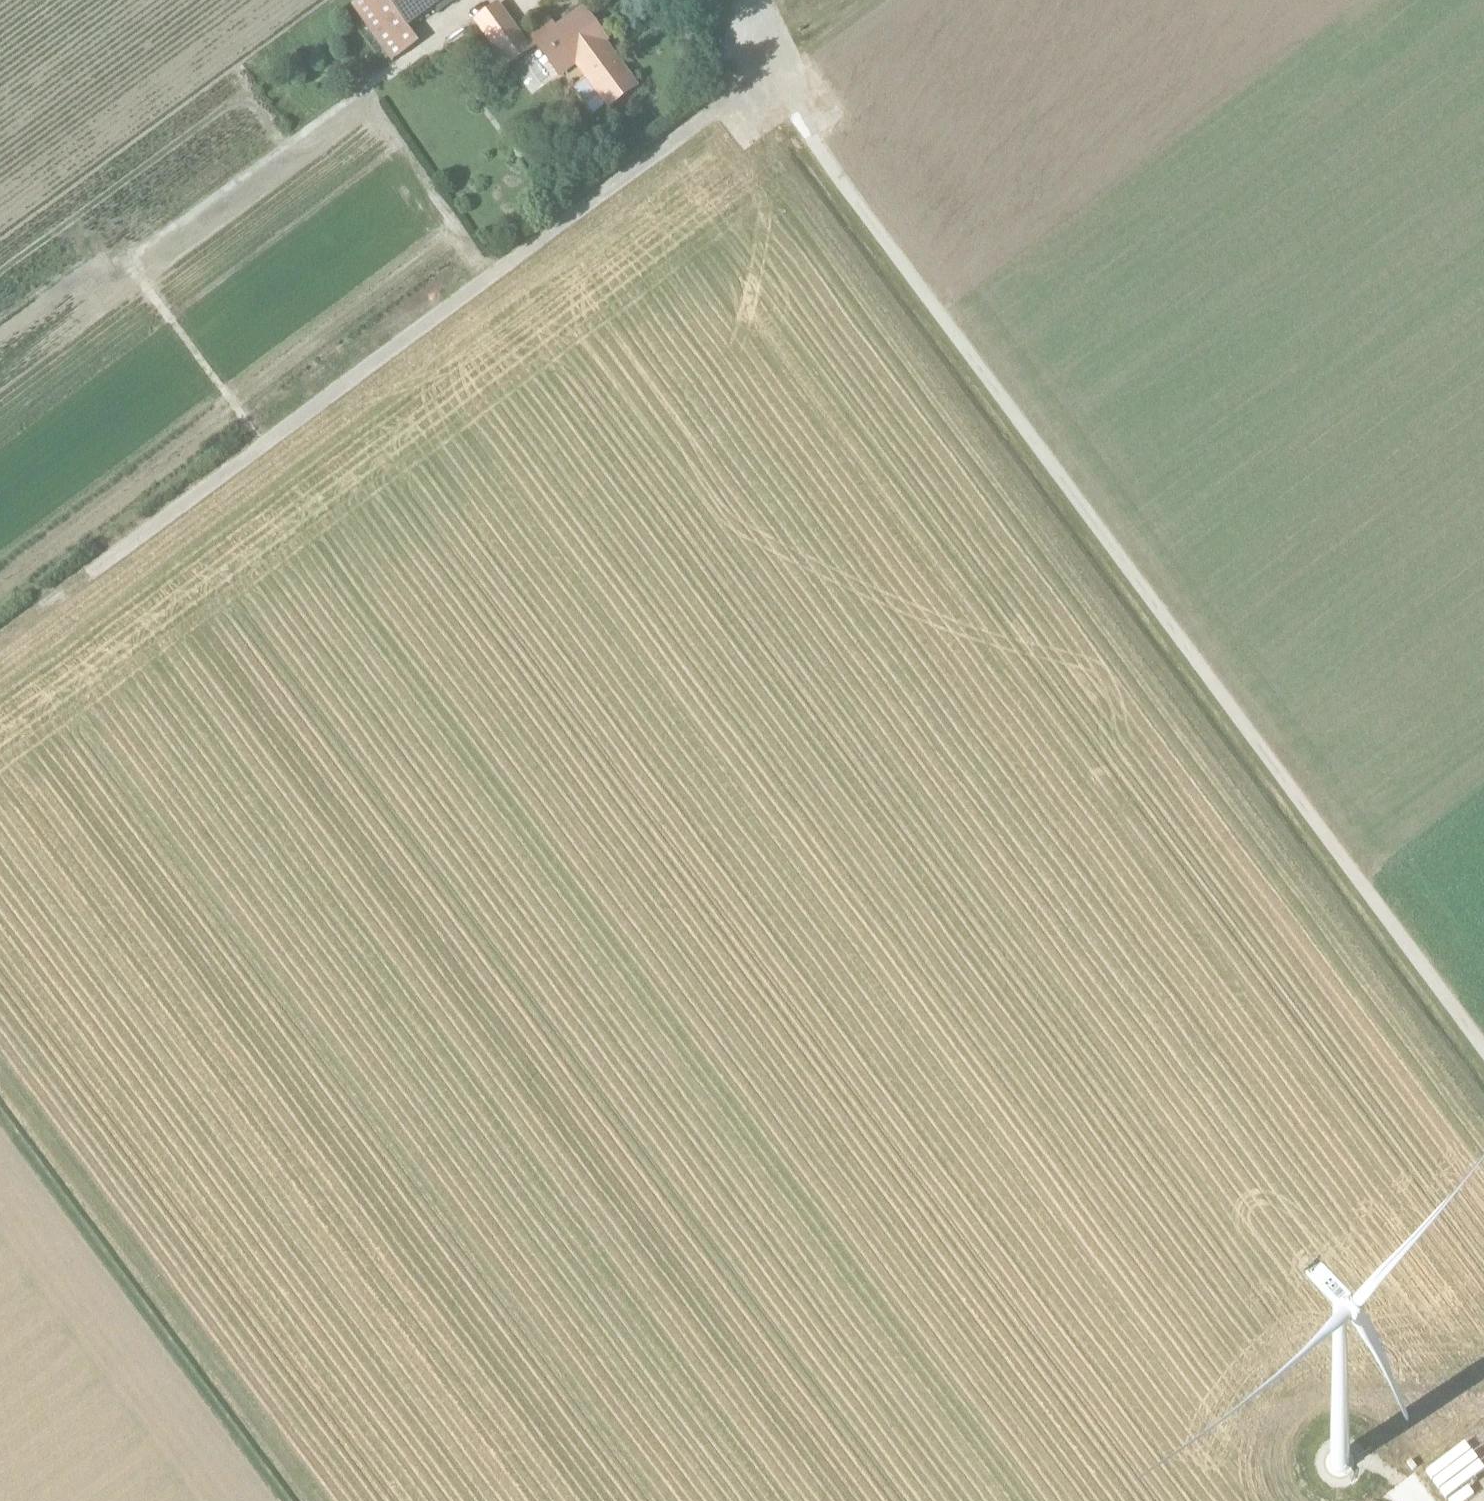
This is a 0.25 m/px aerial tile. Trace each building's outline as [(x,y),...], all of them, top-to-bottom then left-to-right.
[(384,0),(360,0),(350,7),(391,63),(416,44),(406,30),(384,0)] [(406,30),(447,0),(384,0),(406,30)] [(507,70),(539,46),(536,41),(531,45),(501,3),(473,24),(507,70)] [(539,46),(559,73),(576,61),(608,105),(633,86),(601,43),(603,41),(582,12),(554,32),(546,20),(529,32),(536,41),(539,46)] [(1359,1466),(1360,1463),(1359,1461),(1359,1458),(1358,1456),(1357,1454),(1356,1452),(1354,1450),(1352,1448),(1350,1446),(1348,1445),(1346,1444),(1343,1444),(1341,1443),(1338,1443),(1336,1444),(1333,1444),(1331,1445),(1329,1446),(1327,1448),(1325,1450),(1323,1452),(1322,1454),(1321,1456),(1320,1458),(1320,1461),(1320,1463),(1320,1466),(1320,1468),(1321,1471),(1322,1473),(1323,1475),(1325,1477),(1327,1479),(1329,1480),(1331,1481),(1333,1482),(1336,1483),(1338,1483),(1341,1483),(1343,1483),(1346,1482),(1348,1481),(1350,1480),(1352,1479),(1354,1477),(1356,1475),(1357,1473),(1358,1471),(1359,1468),(1359,1466)]
